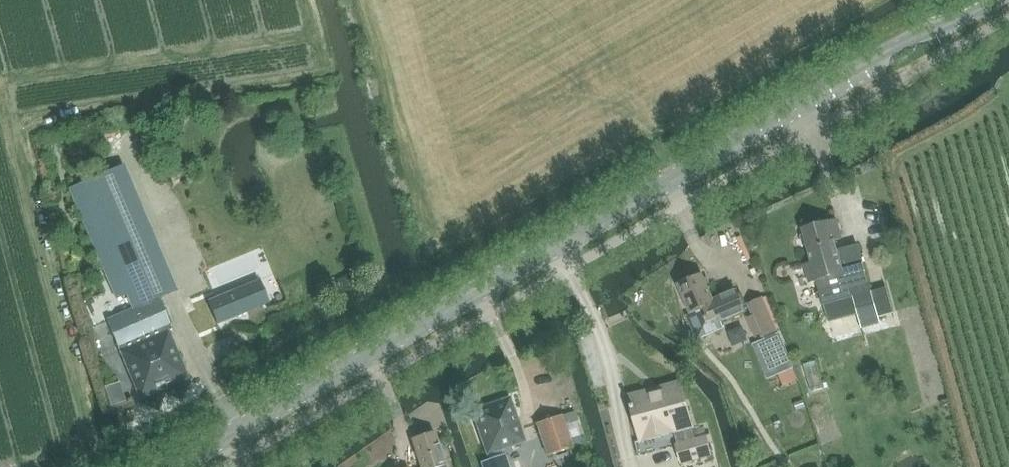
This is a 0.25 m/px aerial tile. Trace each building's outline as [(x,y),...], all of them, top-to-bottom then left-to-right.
[(123,166),(70,188),(112,288),(122,283),(133,309),(108,321),(140,399),(188,378),(169,331),(173,329),(159,299),(177,291),(123,166)] [(870,292),(858,246),(837,251),(834,240),(842,238),(837,220),(803,229),(804,234),(802,234),(804,243),(806,242),(812,263),(804,265),(809,282),(816,280),(828,324),(856,316),(860,331),(880,326),(878,318),(891,315),(885,288),(870,292)] [(702,274),(678,284),(691,315),(689,320),(696,335),(702,337),(719,330),(722,324),(721,321),(745,311),(736,291),(713,301),(702,274)] [(218,323),(245,312),(236,289),(208,300),(218,323)] [(762,336),(775,330),(761,298),(748,304),(762,336)] [(777,368),(780,374),(793,368),(791,363),(786,351),(779,334),(765,340),(770,351),(777,368)] [(683,461),(713,453),(708,434),(696,437),(692,426),(694,425),(682,383),(651,392),(650,389),(631,394),(644,440),(678,430),(681,441),(678,442),(683,461)] [(473,410),(489,460),(480,462),(482,466),(510,466),(505,454),(503,455),(502,449),(524,441),(510,397),(473,410)] [(576,410),(537,422),(548,454),(586,441),(576,410)] [(445,466),(435,433),(411,440),(420,466),(446,466),(445,466)] [(361,461),(354,445),(337,453),(343,466),(346,466),(361,461)]
